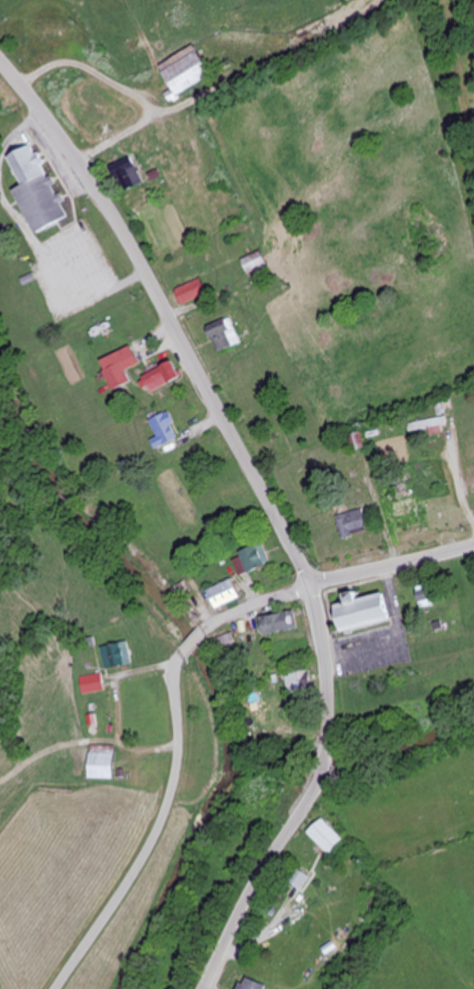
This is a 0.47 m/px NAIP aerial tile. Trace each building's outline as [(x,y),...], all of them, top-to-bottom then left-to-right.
[(160,66),(178,96),(213,76),(195,45),(160,66)] [(15,191),(37,234),(71,217),(35,145),(10,157),(24,186),(15,191)] [(112,165),(123,192),(144,184),(133,157),(112,165)] [(248,276),(268,267),(261,250),(241,259),(248,276)] [(183,306),(208,294),(201,278),(176,290),(183,306)] [(241,344),(229,318),(208,327),(220,353),(241,344)] [(115,390),(133,382),(128,370),(140,365),(131,346),(101,359),(115,390)] [(181,378),(173,362),(143,377),(151,393),(181,378)] [(181,440),(170,412),(151,419),(161,447),(181,440)] [(410,423),(411,431),(431,428),(432,432),(449,430),(447,417),(410,423)] [(355,453),(366,448),(360,433),(349,438),(355,453)] [(344,540),(370,532),(363,509),(337,517),(344,540)] [(242,577),(272,563),(263,544),(233,559),(242,577)] [(217,609),(241,599),(234,580),(209,590),(217,609)] [(423,608),(437,603),(431,585),(417,589),(423,608)] [(392,622),(386,594),(359,600),(358,593),(348,596),(349,604),(337,607),(344,634),(392,622)] [(299,630),(296,612),(263,619),(266,637),(299,630)] [(217,640),(221,653),(238,648),(234,635),(217,640)] [(101,648),(106,670),(134,664),(129,642),(101,648)] [(289,694),(311,692),(309,671),(287,674),(289,694)] [(86,695),(106,689),(101,673),(81,679),(86,695)] [(115,745),(90,745),(90,779),(115,779),(115,745)] [(330,854),(344,840),(324,819),(309,833),(330,854)] [(302,890),(314,875),(300,864),(288,880),(302,890)] [(268,987),(245,977),(239,988),(267,988),(268,987)]
